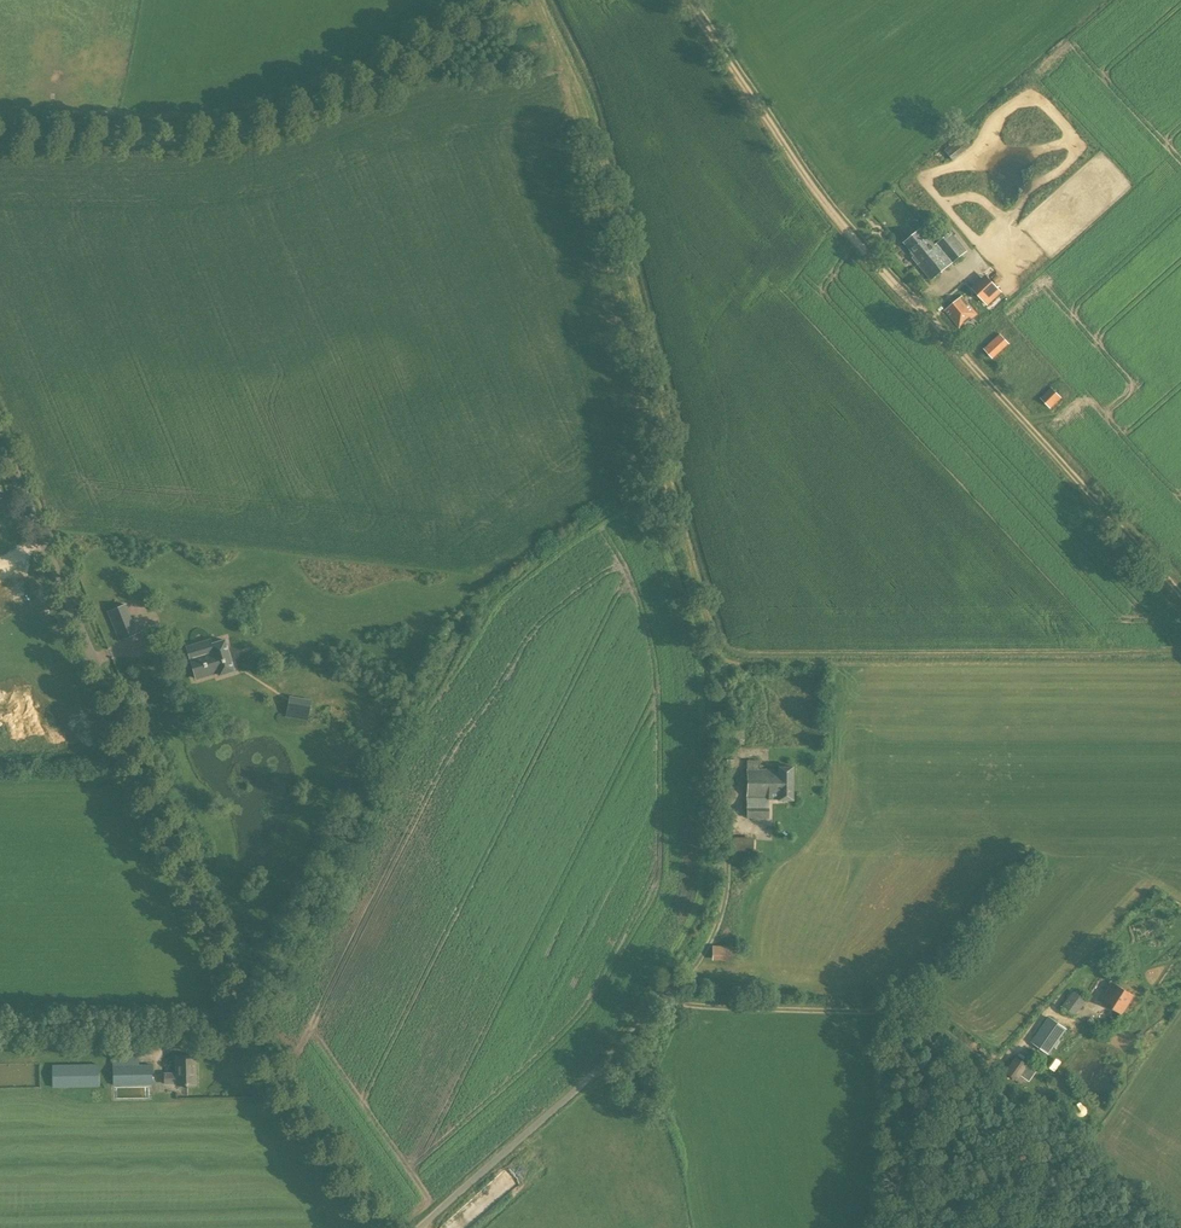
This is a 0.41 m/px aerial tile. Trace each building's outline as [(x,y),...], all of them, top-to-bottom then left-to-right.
[(962,134),(944,149),(954,160),(972,146),(962,134)] [(913,258),(931,280),(967,251),(951,232),(935,245),(922,228),(904,243),(915,256),(913,258)] [(972,287),(988,305),(1002,292),(986,274),(972,287)] [(958,296),(943,310),(958,326),(973,311),(958,296)] [(983,349),(993,360),(1010,344),(1000,334),(983,349)] [(1052,387),(1040,397),(1050,408),(1062,398),(1052,387)] [(123,615),(107,621),(113,636),(129,629),(123,615)] [(210,640),(186,647),(195,677),(218,671),(219,673),(218,673),(219,674),(220,674),(220,673),(232,670),(233,670),(233,668),(229,657),(228,652),(224,641),(225,641),(224,639),(223,640),(211,644),(210,640)] [(289,698),(286,716),(307,719),(311,702),(289,698)] [(747,762),(746,818),(768,818),(769,800),(792,800),(793,766),(778,766),(778,769),(758,768),(758,762),(747,762)] [(738,836),(738,858),(756,858),(757,837),(738,836)] [(712,960),(737,960),(737,946),(713,945),(712,960)] [(1113,982),(1101,1001),(1122,1014),(1134,995),(1140,986),(1127,978),(1121,987),(1113,982)] [(1074,990),(1062,1006),(1075,1016),(1087,1000),(1074,990)] [(1033,1041),(1049,1053),(1066,1029),(1050,1017),(1033,1041)] [(1030,1062),(1029,1064),(1017,1055),(1005,1071),(1021,1083),(1025,1078),(1029,1081),(1038,1068),(1030,1062)] [(176,1073),(165,1073),(165,1084),(176,1083),(176,1085),(196,1084),(195,1056),(175,1057),(176,1073)] [(1049,1065),(1055,1070),(1062,1061),(1056,1056),(1049,1065)] [(156,1085),(155,1063),(140,1064),(140,1059),(114,1059),(115,1086),(156,1085)] [(102,1086),(102,1063),(54,1064),(55,1086),(102,1086)]
